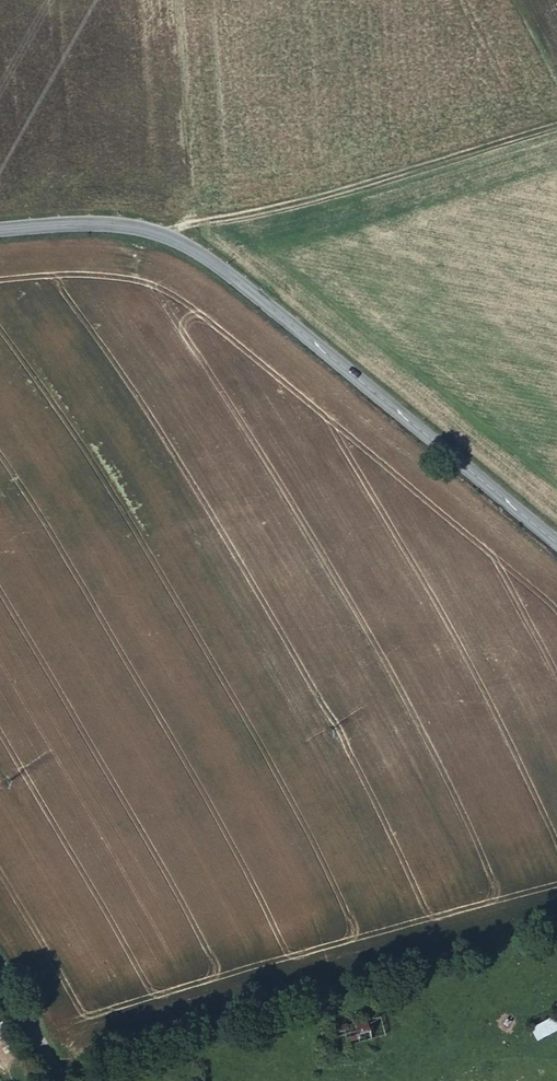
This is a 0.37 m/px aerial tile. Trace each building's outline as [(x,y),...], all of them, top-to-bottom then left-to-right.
[(533,1035),(556,1023),(556,1010),(528,1026),(533,1035)] [(315,1033),(319,1049),(368,1035),(362,1016),(326,1026),(328,1030),(315,1033)]
